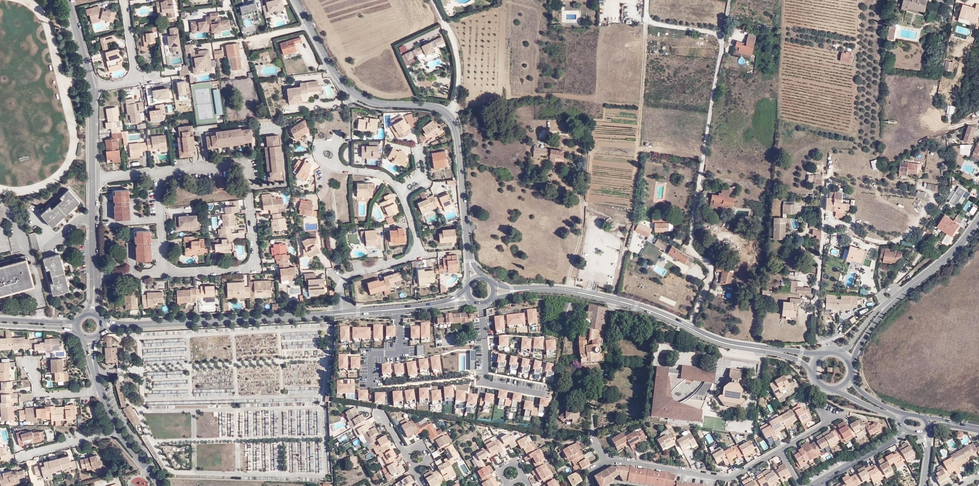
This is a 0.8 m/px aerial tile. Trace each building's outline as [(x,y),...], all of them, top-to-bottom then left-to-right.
[(175,0),(165,1),(165,2),(165,3),(158,4),(159,14),(170,13),(170,19),(177,18),(175,0)] [(281,0),(277,0),(266,3),(267,6),(263,7),(265,18),(270,17),(269,13),(283,9),(281,0)] [(903,0),(901,0),(899,8),(909,11),(926,15),(929,3),(920,1),(920,0),(905,0),(905,1),(903,0)] [(249,5),(239,7),(241,15),(251,12),(253,22),(259,21),(257,12),(258,12),(255,2),(249,3),(249,5)] [(965,23),(977,26),(978,21),(978,8),(977,7),(976,10),(975,13),(968,11),(969,8),(964,7),(958,24),(964,26),(965,23)] [(99,9),(86,12),(88,18),(90,17),(92,26),(102,23),(114,26),(116,16),(113,16),(113,14),(107,13),(107,14),(102,13),(101,14),(99,9)] [(211,19),(210,16),(205,17),(206,20),(206,22),(202,22),(201,21),(191,22),(192,29),(199,28),(200,31),(207,30),(207,32),(212,31),(211,22),(211,19)] [(212,31),(212,32),(216,32),(221,31),(221,28),(227,27),(230,27),(230,24),(229,20),(211,22),(212,31)] [(439,26),(403,40),(404,45),(398,47),(399,51),(442,33),(439,26)] [(155,36),(160,35),(159,28),(148,30),(149,36),(143,37),(144,50),(156,48),(155,36)] [(175,54),(182,53),(179,28),(172,29),(173,36),(170,37),(171,47),(175,47),(175,54)] [(752,56),(756,37),(747,35),(745,45),(741,44),(741,43),(736,42),(733,56),(738,56),(738,53),(752,56)] [(442,37),(414,50),(416,56),(424,53),(426,56),(436,52),(434,48),(444,43),(442,37)] [(302,42),(301,38),(280,44),(284,56),(297,52),(295,44),(302,42)] [(229,59),(232,58),(235,71),(243,70),(238,44),(227,46),(229,59)] [(194,45),(186,46),(187,54),(193,53),(195,71),(200,71),(200,68),(207,67),(207,69),(213,69),(210,51),(206,52),(206,53),(200,54),(200,55),(196,56),(196,53),(195,53),(194,45)] [(954,50),(947,49),(945,59),(952,60),(954,50)] [(224,51),(216,52),(217,59),(225,58),(224,51)] [(410,52),(404,54),(407,60),(413,58),(410,52)] [(104,56),(108,72),(118,70),(117,65),(121,65),(118,53),(108,55),(104,56)] [(944,73),(952,75),(954,66),(946,64),(944,73)] [(123,72),(121,65),(117,65),(118,70),(108,72),(109,76),(123,72)] [(181,76),(190,75),(189,66),(184,66),(184,71),(181,71),(181,76)] [(308,93),(319,92),(318,82),(301,84),(301,87),(288,89),(289,102),(303,100),(308,100),(308,93)] [(140,115),(137,115),(137,111),(136,104),(126,106),(128,116),(130,116),(131,125),(141,123),(140,115)] [(947,114),(955,114),(955,106),(947,105),(947,114)] [(113,132),(113,135),(122,134),(122,128),(120,128),(119,123),(121,123),(119,110),(109,111),(110,124),(111,132),(113,132)] [(407,124),(401,116),(391,122),(393,125),(390,127),(396,138),(401,138),(411,132),(409,129),(410,128),(409,126),(414,124),(411,115),(408,115),(405,117),(408,123),(407,124)] [(369,132),(375,133),(377,120),(364,117),(363,120),(358,119),(356,129),(365,131),(365,129),(369,130),(369,132)] [(308,130),(310,129),(306,122),(290,130),(295,140),(304,136),(305,137),(310,134),(308,130)] [(429,140),(438,138),(444,135),(442,130),(441,129),(439,131),(434,124),(422,131),(425,135),(419,139),(423,144),(429,140)] [(977,128),(969,125),(966,135),(964,141),(972,143),(977,128)] [(193,127),(179,129),(182,159),(193,158),(192,152),(196,152),(193,127)] [(208,148),(243,144),(242,143),(253,142),(251,130),(241,132),(241,133),(216,136),(216,137),(207,138),(207,141),(208,146),(208,148)] [(123,138),(122,134),(113,135),(114,140),(105,142),(105,152),(107,152),(108,160),(113,160),(121,159),(120,151),(119,151),(117,140),(123,140),(123,138)] [(281,182),(280,172),(281,172),(278,146),(279,146),(278,137),(266,138),(267,147),(266,147),(270,183),(281,182)] [(151,144),(148,144),(148,145),(149,152),(149,153),(152,152),(152,151),(160,150),(160,154),(168,153),(167,140),(151,141),(151,144)] [(142,153),(149,152),(148,145),(129,148),(131,157),(142,156),(142,153)] [(562,156),(563,150),(534,146),(533,152),(550,155),(562,156)] [(362,162),(374,161),(374,158),(379,158),(379,148),(362,149),(362,162)] [(403,153),(398,150),(396,151),(392,149),(388,155),(394,158),(392,161),(403,167),(406,162),(405,160),(406,157),(405,155),(404,154),(403,154),(403,153)] [(432,156),(433,169),(448,167),(446,154),(432,156)] [(306,178),(311,170),(310,169),(312,166),(305,161),(304,163),(298,160),(295,166),(296,167),(294,170),(298,172),(298,173),(306,178)] [(909,170),(909,163),(907,162),(907,164),(902,163),(901,175),(908,175),(908,173),(918,174),(918,170),(919,164),(913,164),(913,170),(909,170)] [(928,183),(927,190),(939,192),(940,185),(928,183)] [(372,194),(372,190),(375,190),(375,187),(357,186),(356,197),(366,197),(366,200),(371,200),(372,194)] [(843,197),(843,191),(839,191),(839,188),(828,187),(828,190),(830,190),(835,191),(834,196),(836,197),(843,197)] [(957,187),(955,191),(962,196),(965,191),(957,187)] [(112,218),(128,217),(128,189),(114,190),(114,213),(111,214),(112,218)] [(714,205),(719,206),(734,208),(735,198),(730,197),(731,191),(731,190),(728,190),(723,190),(722,193),(720,193),(719,195),(713,194),(712,200),(715,200),(714,205)] [(70,199),(72,195),(73,193),(71,191),(61,200),(63,203),(53,212),(50,210),(42,217),(53,230),(57,226),(64,219),(70,214),(69,202),(70,199)] [(928,194),(918,191),(916,198),(926,201),(928,194)] [(949,202),(956,206),(962,196),(955,191),(949,202)] [(70,214),(78,207),(81,203),(73,193),(72,195),(70,199),(69,202),(70,214)] [(446,193),(432,198),(435,206),(439,205),(440,207),(449,204),(446,193)] [(834,196),(830,195),(830,197),(826,197),(826,209),(830,209),(830,203),(836,204),(836,197),(834,196)] [(435,206),(432,198),(431,196),(425,198),(425,199),(421,200),(415,203),(419,212),(435,206)] [(836,197),(836,204),(835,210),(837,210),(844,210),(844,207),(845,207),(849,208),(849,201),(843,200),(843,197),(836,197)] [(385,211),(387,216),(397,212),(391,198),(385,201),(382,202),(385,211)] [(274,216),(282,215),(286,215),(286,209),(284,210),(283,200),(276,201),(276,203),(273,203),(272,199),(263,200),(264,210),(272,209),(272,212),(270,212),(271,216),(274,216)] [(307,200),(306,204),(301,203),(299,208),(301,209),(300,212),(311,215),(312,215),(313,210),(312,209),(314,206),(312,205),(313,202),(307,200)] [(967,200),(963,210),(969,212),(973,202),(967,200)] [(795,205),(783,205),(783,214),(795,214),(795,205)] [(79,209),(78,207),(70,214),(72,216),(79,209)] [(938,224),(945,228),(946,226),(954,232),(960,222),(945,212),(938,224)] [(220,228),(221,236),(231,235),(231,228),(233,227),(233,215),(222,216),(222,228),(220,228)] [(283,221),(282,215),(274,216),(275,222),(275,225),(272,225),(273,229),(276,229),(276,233),(287,232),(286,221),(283,221)] [(189,222),(185,222),(185,218),(175,219),(176,229),(179,229),(182,232),(193,231),(196,228),(200,227),(199,217),(189,218),(189,222)] [(786,219),(773,218),(773,223),(773,239),(784,239),(785,223),(786,223),(786,219)] [(66,221),(64,219),(57,226),(59,228),(66,221)] [(654,230),(668,230),(668,222),(668,219),(656,219),(656,222),(654,222),(654,230)] [(638,222),(636,226),(650,232),(651,229),(638,222)] [(647,237),(650,232),(636,226),(634,225),(632,230),(647,237)] [(389,242),(393,242),(393,244),(403,243),(402,235),(401,235),(401,229),(397,229),(397,231),(389,232),(389,234),(389,242)] [(819,239),(820,239),(821,229),(820,229),(812,229),(812,235),(815,235),(814,237),(816,237),(816,239),(819,239)] [(438,234),(439,242),(454,241),(454,230),(442,230),(442,234),(438,234)] [(380,247),(380,241),(376,241),(376,237),(376,232),(360,232),(360,239),(365,239),(365,248),(376,247),(380,247)] [(135,261),(150,261),(150,233),(136,233),(137,257),(135,257),(135,261)] [(38,234),(30,236),(35,254),(42,252),(38,234)] [(215,254),(215,255),(224,254),(224,252),(232,252),(232,246),(228,247),(228,243),(232,243),(231,235),(221,236),(222,242),(217,243),(217,248),(215,248),(215,254)] [(629,241),(638,245),(640,238),(634,236),(632,239),(630,239),(629,241)] [(683,253),(671,245),(659,237),(654,244),(667,253),(668,251),(679,257),(677,260),(688,266),(692,259),(683,253)] [(195,243),(195,238),(184,239),(184,244),(190,244),(191,250),(185,250),(185,255),(192,254),(192,257),(205,256),(205,255),(208,255),(207,251),(205,251),(204,242),(195,243)] [(303,255),(318,248),(317,246),(316,246),(315,243),(317,242),(317,238),(310,238),(308,239),(302,242),(303,249),(302,250),(302,251),(302,252),(303,255)] [(674,242),(671,245),(683,253),(684,250),(684,248),(674,242)] [(279,266),(287,265),(286,259),(284,259),(283,248),(277,248),(277,246),(270,246),(271,261),(279,261),(279,266)] [(844,260),(849,261),(850,259),(861,263),(864,250),(849,246),(844,260)] [(883,257),(882,262),(891,263),(892,261),(897,262),(897,258),(900,259),(901,251),(896,250),(895,253),(889,251),(890,249),(885,248),(884,249),(882,248),(880,256),(883,257)] [(679,257),(668,251),(667,253),(667,254),(677,260),(679,257)] [(33,285),(29,272),(33,271),(31,261),(27,262),(25,255),(15,257),(16,261),(8,263),(7,259),(0,261),(0,294),(33,285)] [(443,265),(437,265),(438,273),(443,273),(443,271),(447,271),(448,272),(452,272),(452,268),(457,267),(457,255),(446,255),(446,258),(443,258),(443,265)] [(69,295),(68,289),(65,279),(64,272),(61,262),(60,257),(45,261),(48,273),(51,273),(54,285),(51,286),(54,299),(69,295)] [(288,270),(288,265),(287,265),(279,266),(281,282),(281,283),(288,283),(292,282),(292,277),(296,277),(295,269),(288,270)] [(737,274),(738,267),(715,265),(714,271),(722,271),(720,280),(725,281),(725,283),(730,284),(732,273),(737,274)] [(415,269),(416,284),(424,284),(424,282),(434,281),(433,271),(426,272),(423,272),(423,269),(415,269)] [(382,276),(383,280),(385,289),(388,288),(394,286),(393,282),(392,280),(401,277),(399,271),(382,276)] [(307,282),(308,293),(323,293),(323,281),(315,281),(314,275),(303,275),(303,282),(307,282)] [(385,289),(383,280),(378,282),(377,279),(364,282),(366,291),(371,290),(372,293),(382,290),(385,289)] [(791,280),(790,286),(810,289),(811,287),(797,286),(797,281),(791,280)] [(248,291),(249,298),(249,299),(253,299),(254,296),(269,294),(269,285),(264,285),(264,282),(252,283),(253,288),(253,291),(248,291)] [(242,299),(249,298),(248,291),(248,288),(242,288),(242,283),(226,284),(227,297),(242,296),(242,299)] [(195,293),(196,301),(196,304),(201,304),(201,300),(207,300),(215,299),(215,290),(214,288),(200,289),(200,292),(195,293)] [(190,301),(196,301),(195,293),(195,291),(190,291),(190,293),(177,294),(177,305),(178,305),(190,305),(190,301)] [(126,305),(126,310),(137,309),(137,293),(136,292),(130,292),(130,295),(126,295),(126,305)] [(850,306),(856,306),(857,295),(842,295),(842,298),(836,297),(836,294),(826,293),(826,305),(837,306),(850,306)] [(146,299),(142,299),(142,306),(149,306),(164,305),(163,295),(146,296),(146,299)] [(579,336),(580,357),(580,362),(580,363),(597,363),(597,361),(602,361),(602,355),(597,355),(597,353),(599,353),(599,352),(599,351),(599,350),(598,349),(599,347),(601,347),(607,315),(606,315),(607,309),(596,306),(564,301),(560,316),(573,317),(576,307),(585,309),(585,311),(583,311),(583,336),(579,336)] [(783,301),(781,314),(795,315),(797,303),(796,302),(795,308),(791,308),(791,309),(786,309),(787,302),(790,303),(790,301),(789,301),(789,302),(783,301)] [(790,301),(790,303),(787,302),(786,309),(791,309),(791,308),(795,308),(796,302),(790,301)] [(526,313),(506,315),(507,327),(537,325),(536,309),(526,310),(526,313)] [(471,319),(473,319),(473,312),(433,316),(434,319),(437,319),(437,325),(446,324),(447,325),(469,323),(469,322),(471,322),(471,319)] [(503,317),(495,318),(495,324),(497,324),(498,329),(503,329),(503,317)] [(499,350),(504,349),(504,347),(509,346),(508,336),(498,337),(499,350)] [(9,347),(13,347),(13,337),(7,338),(0,338),(0,347),(9,347)] [(25,337),(13,337),(13,347),(13,348),(20,348),(30,347),(29,340),(29,338),(26,338),(25,337)] [(46,338),(46,341),(46,348),(46,349),(52,349),(60,348),(60,337),(46,338)] [(530,354),(530,337),(520,337),(520,354),(530,354)] [(542,355),(543,337),(533,337),(532,354),(542,355)] [(105,347),(105,364),(117,364),(117,348),(111,347),(112,338),(107,338),(106,347),(105,347)] [(35,349),(46,348),(46,341),(40,342),(40,343),(37,343),(36,339),(29,340),(30,347),(35,347),(35,349)] [(164,363),(186,361),(184,340),(174,341),(174,342),(164,343),(163,339),(142,341),(143,349),(145,348),(146,364),(164,363)] [(555,339),(545,340),(546,354),(556,353),(555,339)] [(499,353),(497,372),(517,373),(518,356),(508,355),(509,354),(499,353)] [(432,372),(441,371),(440,356),(431,357),(432,372)] [(429,371),(428,359),(419,359),(420,372),(429,371)] [(534,373),(540,374),(542,361),(528,359),(527,364),(522,363),(521,371),(534,373)] [(52,371),(53,372),(63,371),(62,360),(51,360),(52,371)] [(547,362),(545,380),(552,381),(554,363),(547,362)] [(1,382),(2,382),(10,382),(9,368),(11,368),(11,363),(0,363),(0,368),(1,382)] [(382,364),(382,376),(391,376),(390,363),(382,364)] [(403,363),(394,364),(394,376),(404,376),(403,363)] [(416,375),(415,363),(407,363),(408,376),(416,375)] [(465,373),(463,363),(452,364),(453,374),(465,373)] [(701,374),(693,381),(703,382),(704,381),(710,382),(711,383),(714,383),(715,369),(681,365),(680,370),(680,374),(684,375),(694,368),(697,367),(700,367),(702,368),(704,369),(704,370),(705,371),(701,374)] [(735,403),(734,405),(738,409),(746,402),(745,400),(742,400),(742,399),(742,398),(741,398),(742,391),(736,383),(737,379),(738,378),(739,378),(739,377),(740,370),(737,369),(738,366),(731,365),(731,368),(728,368),(726,376),(730,378),(729,382),(723,387),(721,396),(718,396),(716,398),(723,407),(726,404),(726,401),(733,402),(733,403),(735,403)] [(685,380),(690,377),(693,381),(701,374),(705,371),(704,370),(704,369),(702,368),(700,367),(697,367),(694,368),(684,375),(680,374),(667,373),(667,368),(656,367),(650,416),(667,418),(667,413),(664,413),(664,409),(669,410),(669,408),(670,402),(673,400),(671,399),(670,397),(670,395),(670,393),(669,393),(670,386),(676,386),(680,383),(685,380)] [(188,376),(187,370),(167,371),(167,378),(188,376)] [(64,375),(63,371),(53,372),(53,376),(56,376),(56,380),(57,382),(64,382),(64,375)] [(768,385),(776,399),(782,395),(780,392),(779,390),(784,387),(785,389),(789,386),(784,376),(768,385)] [(683,400),(683,401),(683,404),(700,411),(711,383),(710,382),(704,381),(703,382),(702,385),(698,389),(695,393),(690,397),(686,400),(684,399),(683,400)] [(2,391),(2,394),(12,393),(14,393),(14,389),(10,389),(9,386),(13,386),(12,382),(10,382),(2,382),(3,391),(2,391)] [(123,406),(128,406),(122,383),(117,384),(123,406)] [(444,404),(454,403),(453,385),(443,386),(444,404)] [(510,410),(518,410),(520,391),(512,391),(512,390),(508,389),(508,394),(506,394),(507,389),(499,388),(498,409),(504,409),(504,407),(510,407),(510,410)] [(419,403),(428,403),(428,389),(419,389),(419,403)] [(456,404),(465,404),(465,389),(455,389),(456,404)] [(440,391),(432,391),(432,405),(440,405),(440,391)] [(475,408),(477,393),(468,392),(466,407),(475,408)] [(492,402),(493,393),(485,392),(484,398),(480,397),(480,402),(484,403),(484,407),(489,408),(490,402),(492,402)] [(2,402),(2,407),(4,406),(12,406),(12,393),(2,394),(3,402),(2,402)] [(546,412),(548,397),(540,396),(539,401),(524,400),(523,408),(525,409),(525,414),(538,415),(538,411),(546,412)] [(726,401),(726,404),(723,407),(737,410),(738,409),(734,405),(735,403),(733,403),(733,402),(726,401)] [(698,415),(700,411),(683,404),(682,409),(698,415)] [(76,405),(66,405),(66,406),(67,419),(68,419),(73,418),(73,416),(77,416),(76,405)] [(132,405),(125,409),(133,422),(136,427),(143,422),(141,417),(132,405)] [(350,419),(354,426),(356,425),(366,419),(363,413),(361,415),(357,409),(359,408),(356,405),(350,409),(352,412),(348,414),(347,414),(350,419)] [(14,406),(12,406),(4,406),(5,420),(15,419),(14,406)] [(43,408),(37,408),(38,417),(42,416),(42,417),(48,417),(48,415),(53,415),(52,406),(47,406),(47,407),(47,410),(43,410),(43,408)] [(56,406),(52,406),(53,415),(53,418),(53,419),(56,419),(62,419),(67,419),(66,406),(56,407),(56,406)] [(797,418),(799,420),(801,424),(809,419),(804,411),(803,412),(799,406),(792,409),(793,410),(797,418)] [(38,417),(37,408),(37,407),(26,407),(26,410),(27,419),(27,421),(33,421),(33,418),(38,418),(38,417)] [(564,414),(559,418),(564,423),(567,420),(573,421),(573,423),(579,424),(579,418),(580,412),(582,413),(583,408),(572,407),(572,412),(567,411),(567,414),(564,414)] [(698,415),(682,409),(673,408),(669,408),(669,410),(664,409),(664,413),(667,413),(667,418),(700,422),(701,411),(700,411),(698,415)] [(793,410),(779,417),(785,426),(786,429),(790,427),(789,425),(793,424),(791,421),(797,418),(793,410)] [(809,419),(801,424),(802,426),(804,425),(812,420),(806,410),(804,411),(809,419)] [(768,423),(768,424),(775,436),(778,434),(778,433),(777,431),(785,426),(779,417),(768,423)] [(361,434),(364,433),(374,427),(369,418),(366,419),(356,425),(357,428),(361,434)] [(420,433),(418,429),(413,420),(409,423),(402,427),(407,435),(412,432),(411,430),(413,430),(415,434),(416,435),(420,433)] [(865,428),(862,424),(860,421),(852,425),(854,427),(850,429),(851,430),(849,431),(851,435),(852,437),(856,436),(856,437),(863,433),(861,429),(865,428)] [(862,424),(865,428),(867,432),(869,435),(879,430),(879,428),(878,428),(876,427),(876,426),(877,423),(871,421),(870,423),(867,425),(865,422),(862,424)] [(851,435),(849,431),(844,422),(837,426),(839,428),(834,430),(839,439),(840,441),(844,440),(851,435)] [(429,436),(431,439),(443,433),(444,432),(442,430),(438,432),(434,423),(430,425),(428,423),(418,429),(420,433),(421,435),(428,431),(430,436),(429,436)] [(771,441),(776,438),(775,436),(768,424),(759,429),(763,437),(768,434),(769,436),(771,441)] [(364,433),(370,444),(378,439),(379,439),(376,433),(379,432),(375,426),(374,427),(364,433)] [(867,432),(865,428),(861,429),(863,433),(856,437),(857,438),(867,432)] [(411,430),(412,432),(407,435),(408,438),(415,434),(413,430),(411,430)] [(828,445),(835,442),(839,439),(834,430),(829,433),(828,431),(822,434),(828,445)] [(40,432),(33,433),(33,432),(23,434),(22,433),(18,433),(21,447),(26,446),(25,444),(33,443),(33,441),(41,440),(40,433),(40,432)] [(441,448),(448,444),(449,444),(445,436),(443,433),(431,439),(433,443),(434,442),(437,441),(441,448)] [(497,439),(498,440),(502,447),(505,445),(504,443),(510,440),(511,442),(514,447),(519,445),(519,444),(518,442),(513,434),(510,435),(509,433),(497,439)] [(635,433),(625,439),(629,447),(633,453),(637,450),(634,445),(639,442),(643,440),(640,433),(636,435),(635,433)] [(676,449),(680,446),(677,442),(672,433),(662,439),(656,442),(661,452),(666,449),(665,447),(672,443),(674,445),(676,449)] [(337,437),(341,445),(349,442),(345,434),(337,437)] [(817,451),(823,448),(828,445),(822,434),(816,438),(818,441),(813,444),(817,451)] [(390,443),(386,435),(379,439),(378,439),(380,444),(376,447),(378,452),(381,456),(391,450),(388,445),(390,443)] [(626,448),(629,447),(625,439),(622,435),(612,440),(616,448),(624,445),(625,446),(626,448)] [(689,436),(677,442),(680,446),(684,454),(687,451),(685,447),(689,444),(691,447),(696,444),(691,435),(689,436)] [(529,445),(525,438),(518,442),(519,444),(519,445),(522,450),(524,450),(526,449),(529,455),(537,451),(533,443),(529,445)] [(380,444),(378,439),(370,444),(368,444),(370,448),(374,446),(377,453),(378,452),(376,447),(380,444)] [(763,439),(759,442),(764,451),(768,448),(763,439)] [(492,443),(487,446),(489,449),(492,454),(499,450),(500,452),(501,454),(504,452),(502,447),(498,440),(492,443)] [(738,447),(743,456),(750,452),(751,455),(752,456),(756,454),(749,441),(738,447)] [(566,459),(568,462),(570,461),(580,455),(578,450),(579,449),(576,443),(562,450),(566,459)] [(903,449),(900,451),(901,452),(905,460),(907,463),(911,461),(909,458),(914,455),(908,443),(902,446),(903,449)] [(441,448),(438,449),(437,450),(439,453),(444,450),(446,449),(448,453),(446,454),(448,457),(444,459),(446,463),(448,461),(458,456),(452,445),(450,446),(448,444),(441,448)] [(819,455),(817,451),(813,444),(809,447),(807,444),(801,447),(802,449),(807,459),(810,458),(811,460),(819,455)] [(723,453),(729,463),(730,465),(734,462),(731,458),(736,456),(738,459),(743,456),(738,447),(737,445),(723,453)] [(978,447),(977,446),(966,453),(967,454),(971,461),(977,457),(978,459),(978,460),(978,449),(978,447)] [(725,466),(729,463),(723,453),(720,447),(710,453),(715,462),(721,458),(723,461),(725,466)] [(493,456),(492,454),(489,449),(485,451),(478,455),(479,457),(475,459),(481,470),(487,467),(484,461),(483,460),(488,457),(489,458),(493,457),(493,456)] [(804,464),(809,461),(807,459),(802,449),(798,452),(796,449),(792,451),(800,465),(804,464)] [(383,469),(387,467),(395,462),(392,457),(394,455),(395,455),(392,450),(391,450),(381,456),(383,460),(384,463),(381,465),(383,469)] [(537,451),(529,455),(527,456),(524,458),(526,462),(530,460),(532,459),(537,468),(543,465),(541,462),(543,460),(539,451),(537,451)] [(884,458),(884,459),(888,466),(892,464),(894,467),(901,463),(901,462),(905,460),(901,452),(897,454),(892,457),(891,454),(884,458)] [(655,461),(660,458),(657,453),(652,456),(655,461)] [(956,460),(957,461),(957,462),(962,470),(966,468),(965,467),(964,465),(971,461),(967,454),(961,457),(956,460)] [(101,471),(104,474),(109,469),(97,455),(91,456),(91,457),(82,459),(84,468),(88,467),(94,466),(100,472),(101,471)] [(573,467),(576,472),(579,470),(585,467),(588,465),(584,459),(583,459),(580,455),(570,461),(573,467)] [(49,477),(56,475),(56,472),(64,469),(73,466),(70,456),(42,464),(42,466),(35,468),(39,481),(47,479),(45,475),(48,474),(49,477)] [(892,473),(888,466),(884,459),(878,462),(879,465),(875,467),(881,479),(885,477),(892,473)] [(453,469),(448,461),(446,463),(441,465),(442,467),(439,469),(436,470),(441,480),(445,478),(450,475),(448,471),(453,469)] [(961,476),(964,474),(962,470),(957,462),(957,461),(947,467),(948,469),(951,474),(958,470),(959,472),(961,476)] [(398,467),(395,462),(387,467),(389,471),(392,477),(404,470),(401,466),(400,467),(398,467)] [(776,463),(772,465),(774,468),(775,469),(780,478),(785,475),(789,473),(783,464),(779,467),(778,465),(776,463)] [(544,464),(543,465),(537,468),(536,469),(532,471),(534,475),(535,475),(538,473),(543,481),(544,481),(545,480),(546,467),(544,464)] [(487,467),(481,470),(477,472),(480,476),(484,483),(493,478),(490,473),(493,471),(490,465),(487,467)] [(97,474),(100,472),(94,466),(88,467),(89,469),(93,469),(97,474)] [(669,473),(660,472),(660,474),(650,472),(651,470),(642,469),(641,471),(633,470),(633,467),(624,466),(624,469),(616,468),(613,469),(612,468),(595,476),(594,480),(597,485),(599,485),(610,480),(618,476),(620,480),(660,485),(672,485),(673,485),(674,477),(668,476),(669,473)] [(879,481),(882,480),(881,479),(875,467),(871,469),(870,467),(865,470),(870,479),(871,482),(872,483),(878,479),(879,481)] [(864,483),(870,479),(865,470),(864,468),(858,471),(859,473),(854,476),(855,478),(859,485),(864,483)] [(446,480),(456,475),(453,469),(448,471),(450,475),(445,478),(446,480)] [(762,472),(763,474),(769,484),(774,481),(780,478),(775,469),(770,471),(769,470),(769,469),(762,472)] [(950,478),(953,477),(952,475),(951,474),(948,469),(942,472),(940,474),(941,476),(939,477),(941,480),(939,481),(941,485),(951,480),(950,478)] [(441,480),(436,470),(431,472),(430,470),(423,474),(429,485),(433,485),(437,484),(438,485),(440,485),(443,484),(441,480)] [(574,473),(566,478),(570,485),(574,485),(580,482),(577,477),(581,474),(579,470),(576,472),(574,473)] [(14,475),(14,472),(13,471),(0,475),(0,476),(2,485),(8,485),(7,484),(13,483),(12,481),(21,479),(26,478),(25,471),(18,473),(18,474),(14,475)] [(753,481),(756,485),(770,485),(769,484),(763,474),(757,477),(757,479),(753,481)] [(410,475),(409,475),(399,481),(402,485),(412,485),(410,482),(413,480),(410,475)] [(843,482),(845,485),(858,485),(859,485),(855,478),(850,480),(849,479),(848,476),(842,480),(843,482)] [(493,478),(484,483),(482,484),(483,485),(499,485),(494,477),(493,478)] [(742,482),(744,485),(756,485),(753,481),(751,477),(742,482)]
